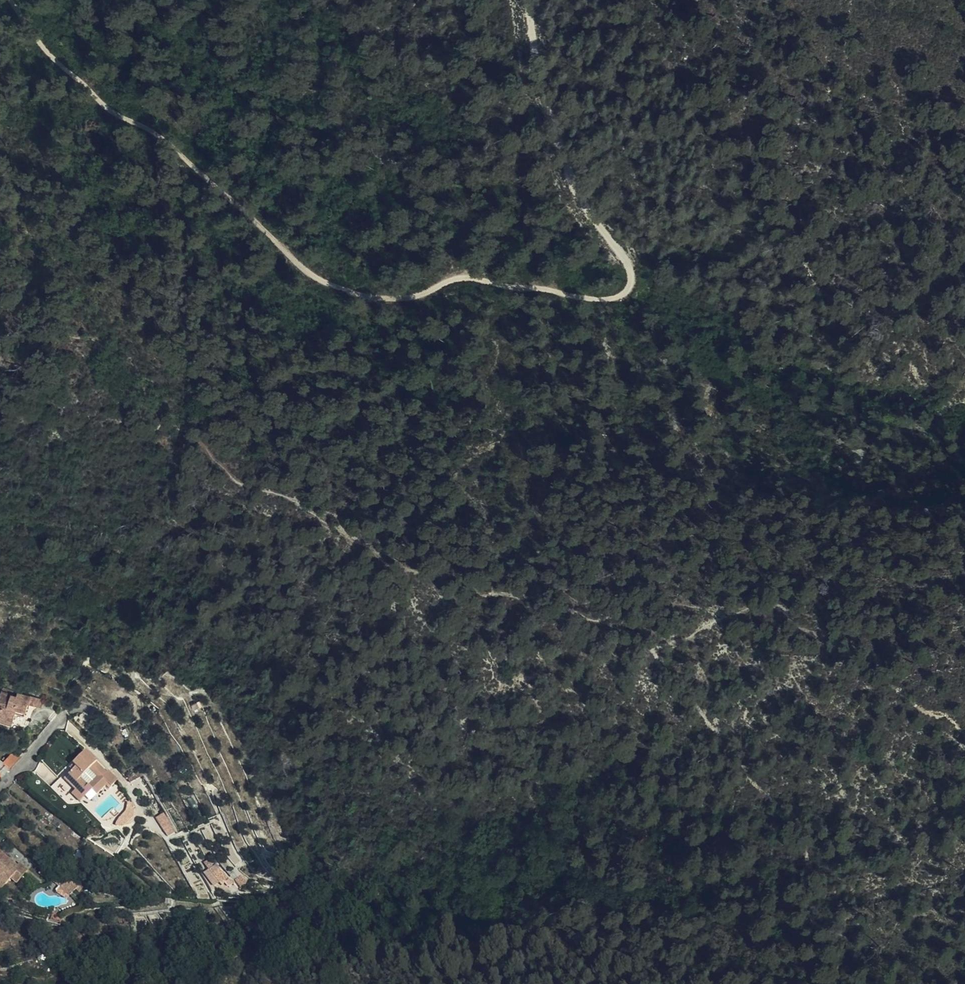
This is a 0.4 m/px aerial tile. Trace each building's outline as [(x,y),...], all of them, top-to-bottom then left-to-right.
[(17,710),(18,705),(28,708),(30,700),(42,703),(43,696),(19,690),(18,693),(3,689),(0,700),(0,718),(14,722),(17,710)] [(299,758),(294,749),(285,755),(291,764),(299,758)] [(19,755),(13,750),(4,761),(10,766),(19,755)] [(65,777),(76,788),(78,786),(87,794),(94,787),(99,793),(106,785),(110,789),(120,779),(111,769),(107,773),(87,751),(73,764),(76,767),(65,777)] [(78,786),(76,788),(72,793),(80,801),(87,794),(78,786)] [(173,812),(165,798),(156,803),(165,817),(173,812)] [(134,817),(136,809),(127,811),(119,818),(118,825),(125,825),(134,817)] [(4,883),(11,875),(18,880),(28,868),(18,861),(16,864),(0,852),(0,880),(4,883)] [(215,853),(207,857),(215,870),(218,868),(224,878),(231,874),(225,868),(215,853)] [(215,870),(207,857),(201,860),(209,873),(215,870)]
